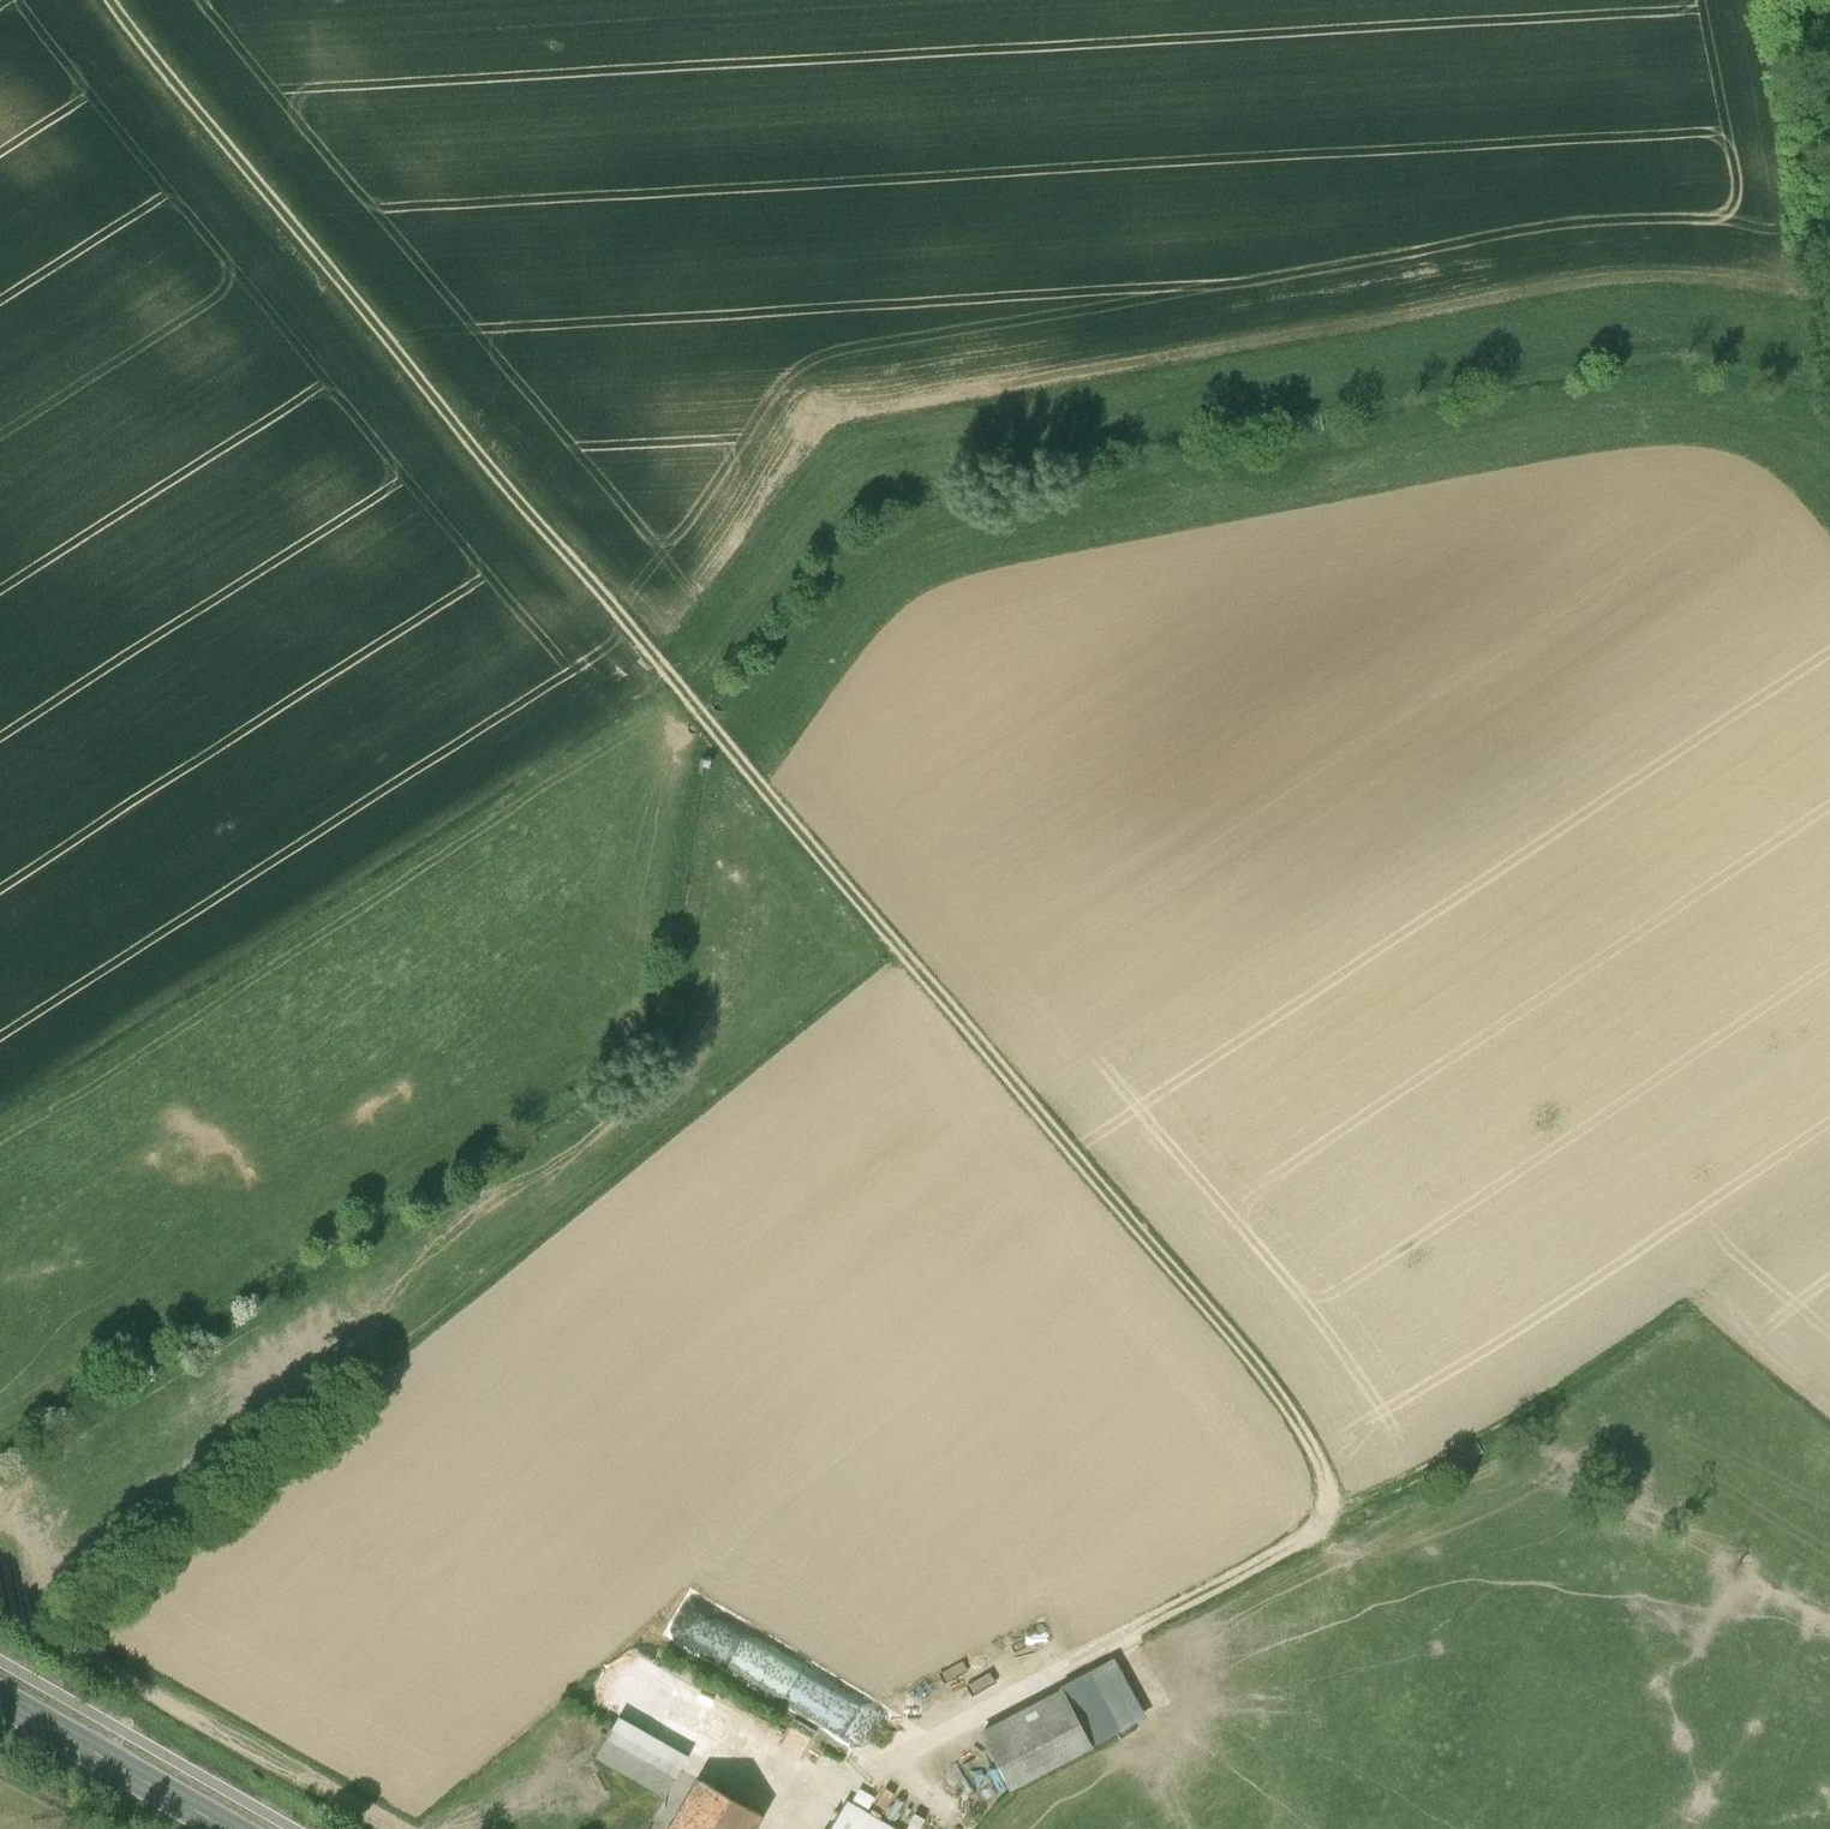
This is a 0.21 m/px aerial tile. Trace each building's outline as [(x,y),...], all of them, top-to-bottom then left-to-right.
[(1141,1719),(1113,1667),(1067,1693),(1093,1744),(1141,1719)] [(1093,1744),(1067,1693),(982,1738),(1009,1789),(1093,1744)] [(683,1757),(612,1718),(589,1759),(660,1799),(683,1757)] [(760,1817),(700,1783),(674,1828),(753,1828),(760,1817)] [(844,1803),(829,1828),(889,1828),(844,1803)]
